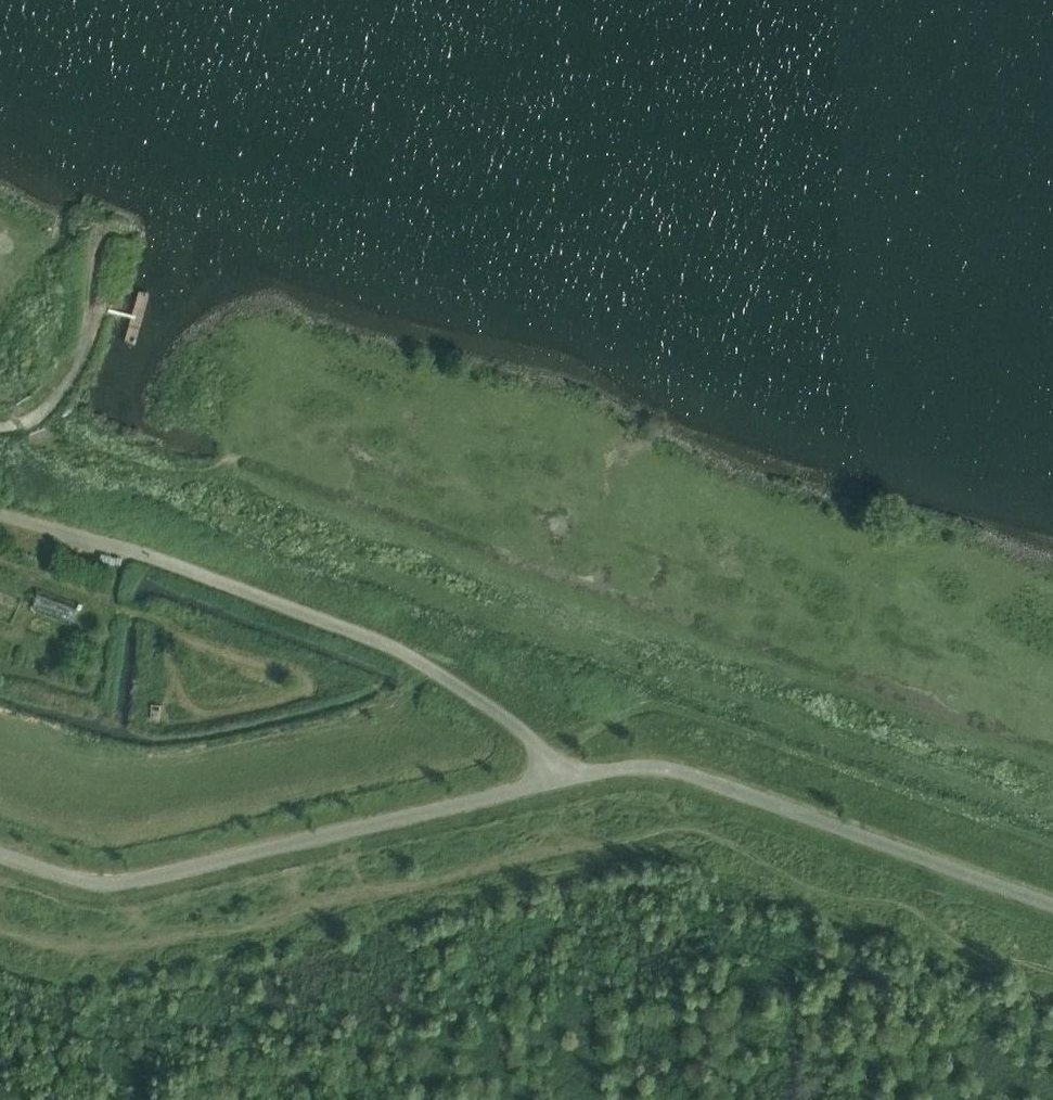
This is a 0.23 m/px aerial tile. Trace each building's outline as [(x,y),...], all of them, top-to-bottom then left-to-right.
[(37,592),(32,605),(71,620),(76,607),(37,592)] [(151,703),(150,716),(160,717),(161,703),(151,703)]
